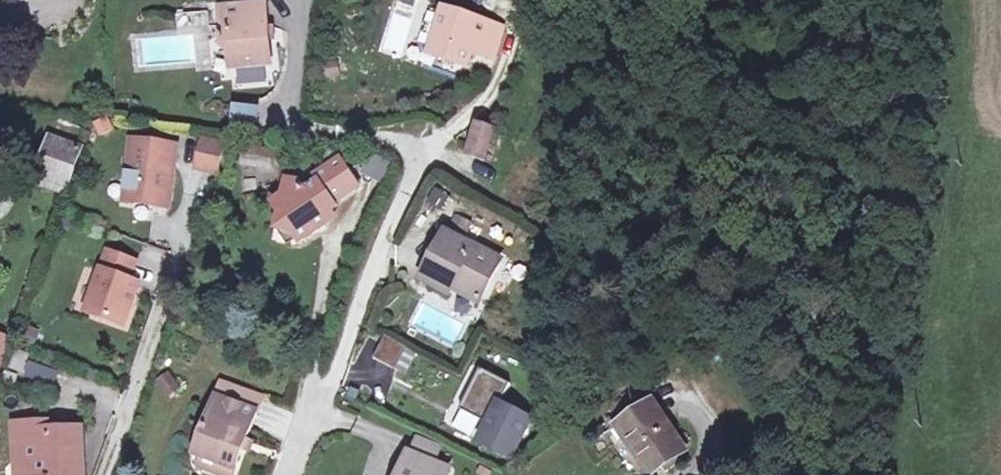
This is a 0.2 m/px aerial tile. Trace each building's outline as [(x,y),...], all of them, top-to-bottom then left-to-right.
[(278,66),(273,6),(228,9),(229,25),(235,29),(238,69),(278,66)] [(428,43),(441,48),(450,18),(436,14),(428,43)] [(450,18),(441,48),(440,52),(447,54),(446,60),(475,70),(480,58),(502,65),(512,32),(451,14),(450,18)] [(254,124),(257,104),(230,101),(227,121),(254,124)] [(476,160),(489,173),(502,135),(486,129),(476,160)] [(165,205),(173,143),(128,138),(120,200),(165,205)] [(75,195),(90,150),(60,140),(45,184),(75,195)] [(221,145),(202,141),(195,170),(215,174),(221,145)] [(278,153),(253,149),(250,164),(275,169),(278,153)] [(300,190),(296,181),(283,177),(278,193),(266,199),(273,211),(268,226),(283,231),(289,242),(309,231),(307,226),(313,223),(320,225),(324,213),(330,210),(328,206),(353,193),(355,188),(341,162),(312,177),(315,182),(300,190)] [(313,223),(307,226),(309,231),(320,225),(313,223)] [(473,248),(445,234),(421,281),(450,296),(453,289),(480,303),(492,279),(500,264),(501,262),(490,257),(473,248)] [(480,235),(473,248),(490,257),(496,243),(480,235)] [(106,251),(84,312),(123,326),(138,283),(128,279),(135,262),(106,251)] [(517,273),(500,264),(492,279),(510,288),(514,287),(519,277),(517,273)] [(0,337),(0,380),(13,342),(0,337)] [(416,349),(394,338),(382,360),(405,372),(416,349)] [(54,387),(59,371),(29,361),(24,377),(54,387)] [(518,386),(489,371),(468,412),(497,426),(488,443),(519,459),(538,422),(508,407),(518,386)] [(206,464),(237,474),(238,474),(264,401),(224,387),(208,433),(216,436),(206,464)] [(613,427),(646,474),(682,450),(649,402),(613,427)] [(15,460),(26,460),(27,474),(82,474),(80,430),(51,431),(36,432),(34,421),(13,421),(15,460)] [(50,421),(34,421),(36,432),(51,431),(50,421)] [(432,442),(425,459),(447,468),(453,451),(432,442)] [(425,459),(421,457),(414,474),(462,474),(447,468),(425,459)] [(26,460),(15,460),(16,474),(27,474),(26,460)] [(206,464),(204,474),(207,474),(237,474),(206,464)]
